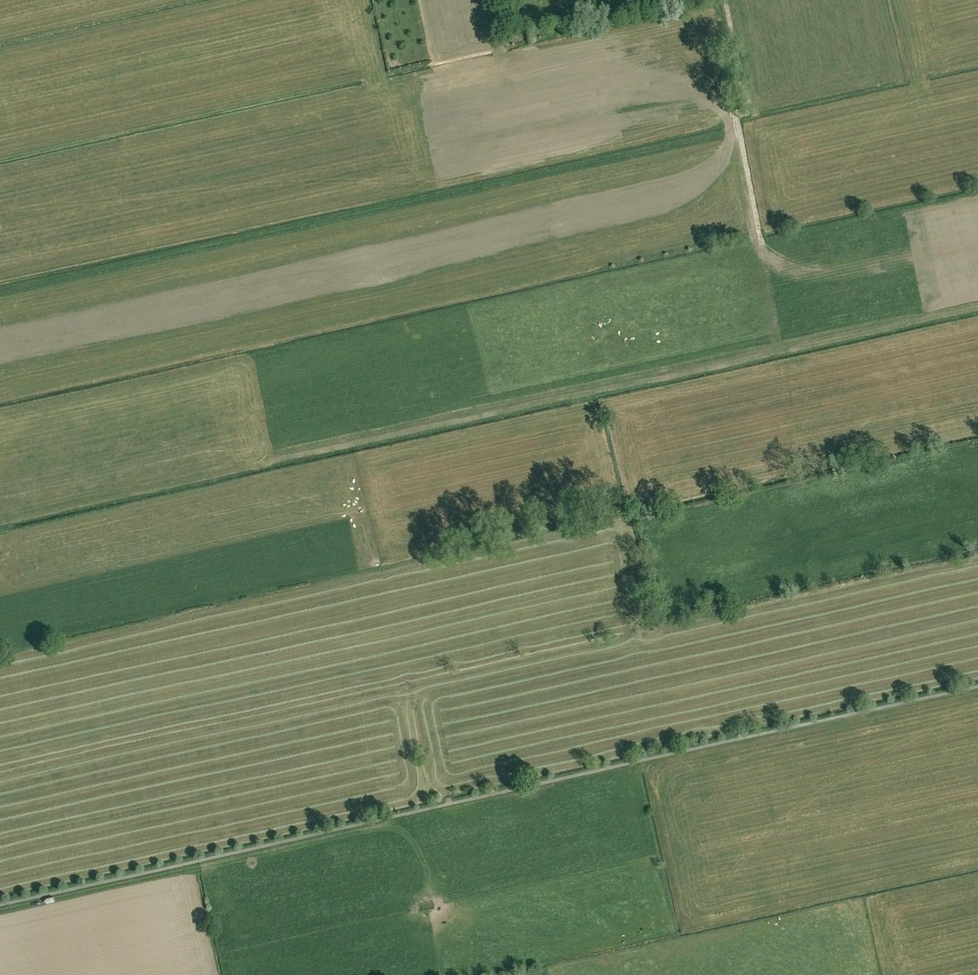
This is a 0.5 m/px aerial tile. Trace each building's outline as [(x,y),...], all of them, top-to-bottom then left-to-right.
[(418,899),(419,909),(432,908),(431,898),(418,899)]
